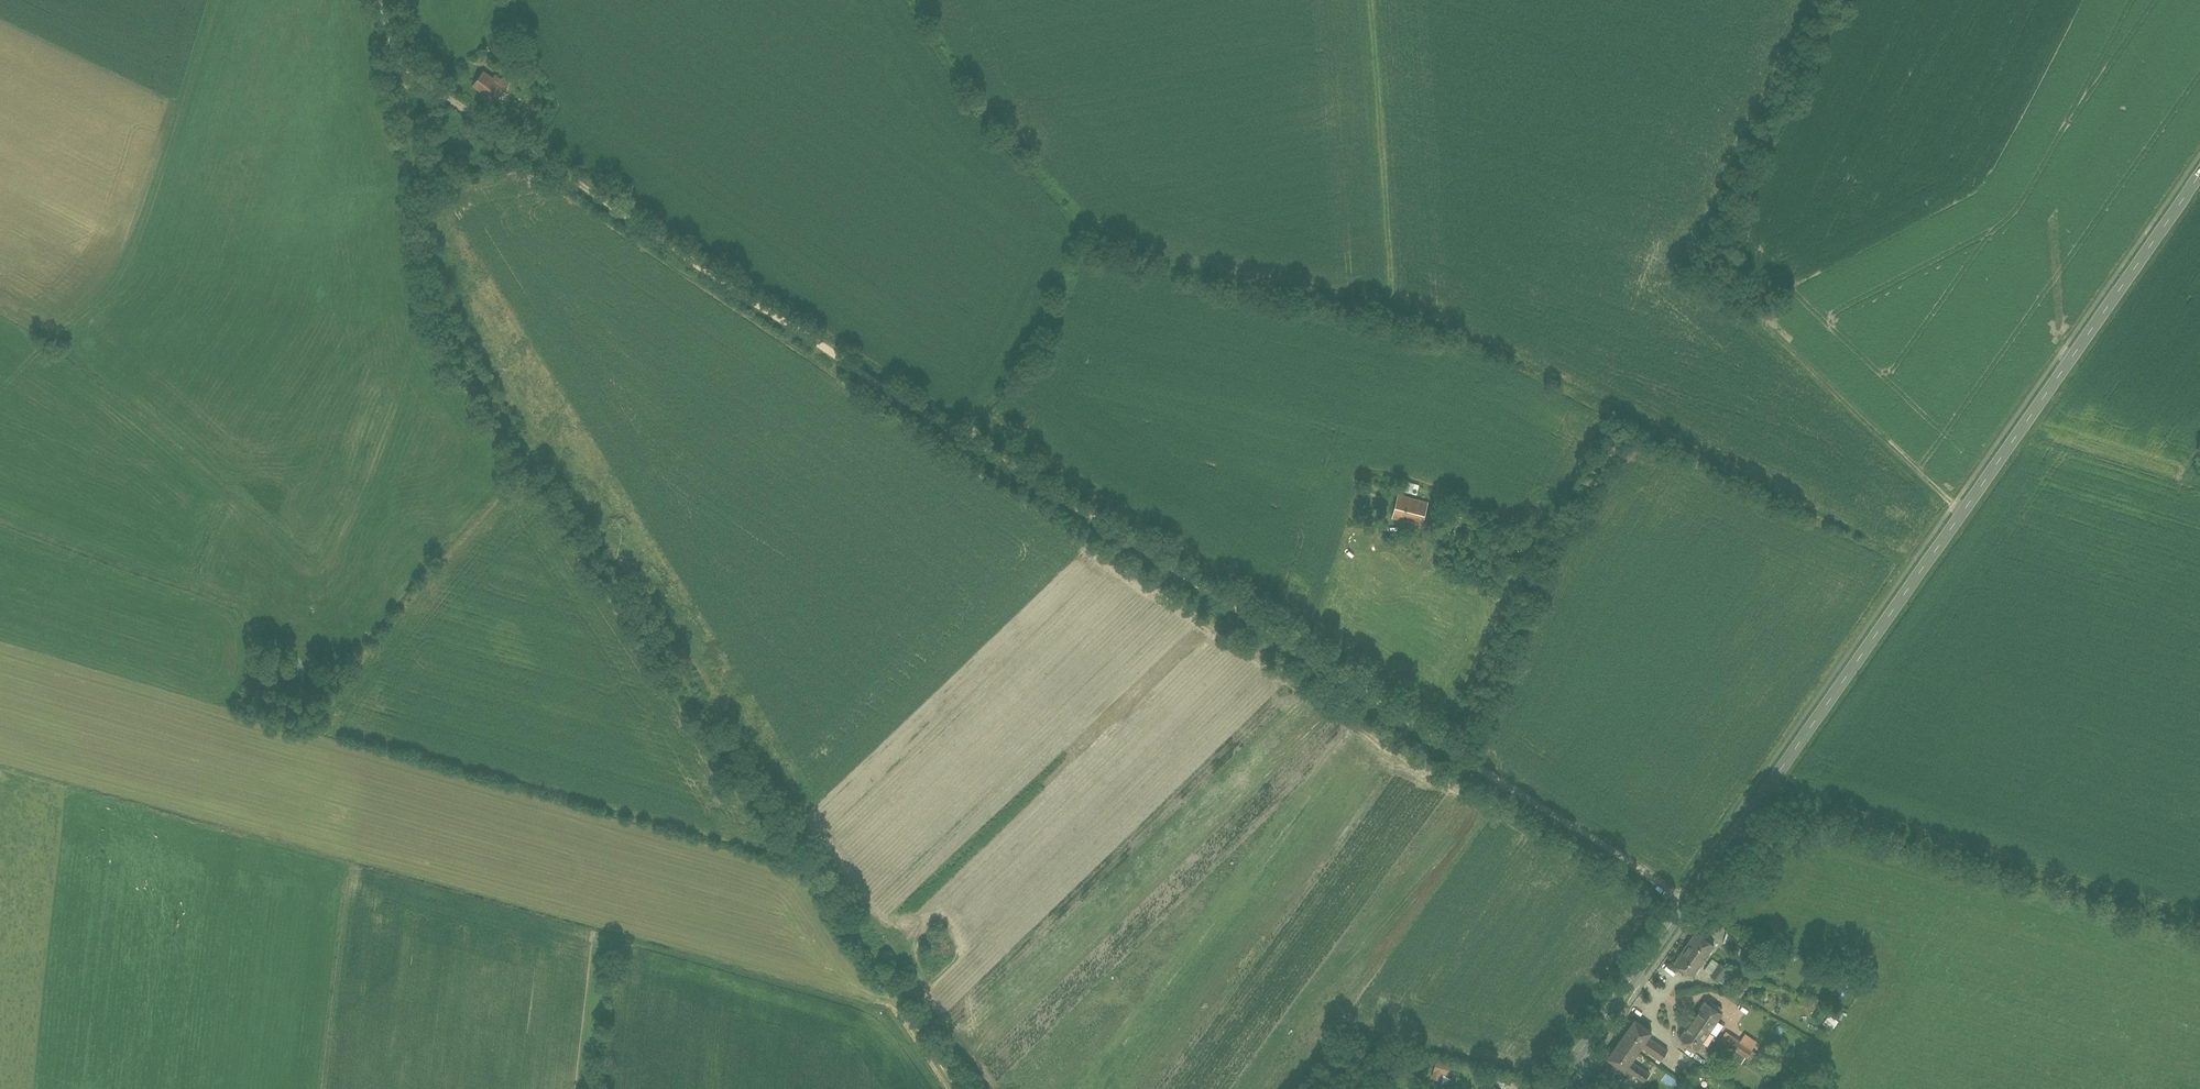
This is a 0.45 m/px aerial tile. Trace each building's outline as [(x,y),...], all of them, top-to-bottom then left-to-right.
[(486,73),(473,92),(497,108),(510,88),(486,73)] [(1428,504),(1392,495),(1386,521),(1422,529),(1428,504)] [(1696,929),(1669,964),(1690,980),(1717,944),(1696,929)] [(1748,951),(1752,936),(1728,929),(1724,943),(1748,951)] [(1730,972),(1716,962),(1705,977),(1719,987),(1730,972)] [(1729,1014),(1703,996),(1676,1036),(1701,1054),(1729,1014)] [(1829,1025),(1838,1015),(1833,1011),(1824,1020),(1829,1025)] [(1635,1017),(1607,1058),(1625,1070),(1653,1029),(1635,1017)] [(1755,1050),(1731,1033),(1722,1047),(1746,1063),(1755,1050)] [(1682,1053),(1672,1069),(1686,1079),(1696,1063),(1682,1053)] [(1432,1077),(1439,1079),(1441,1072),(1447,1074),(1450,1065),(1436,1061),(1432,1077)]
